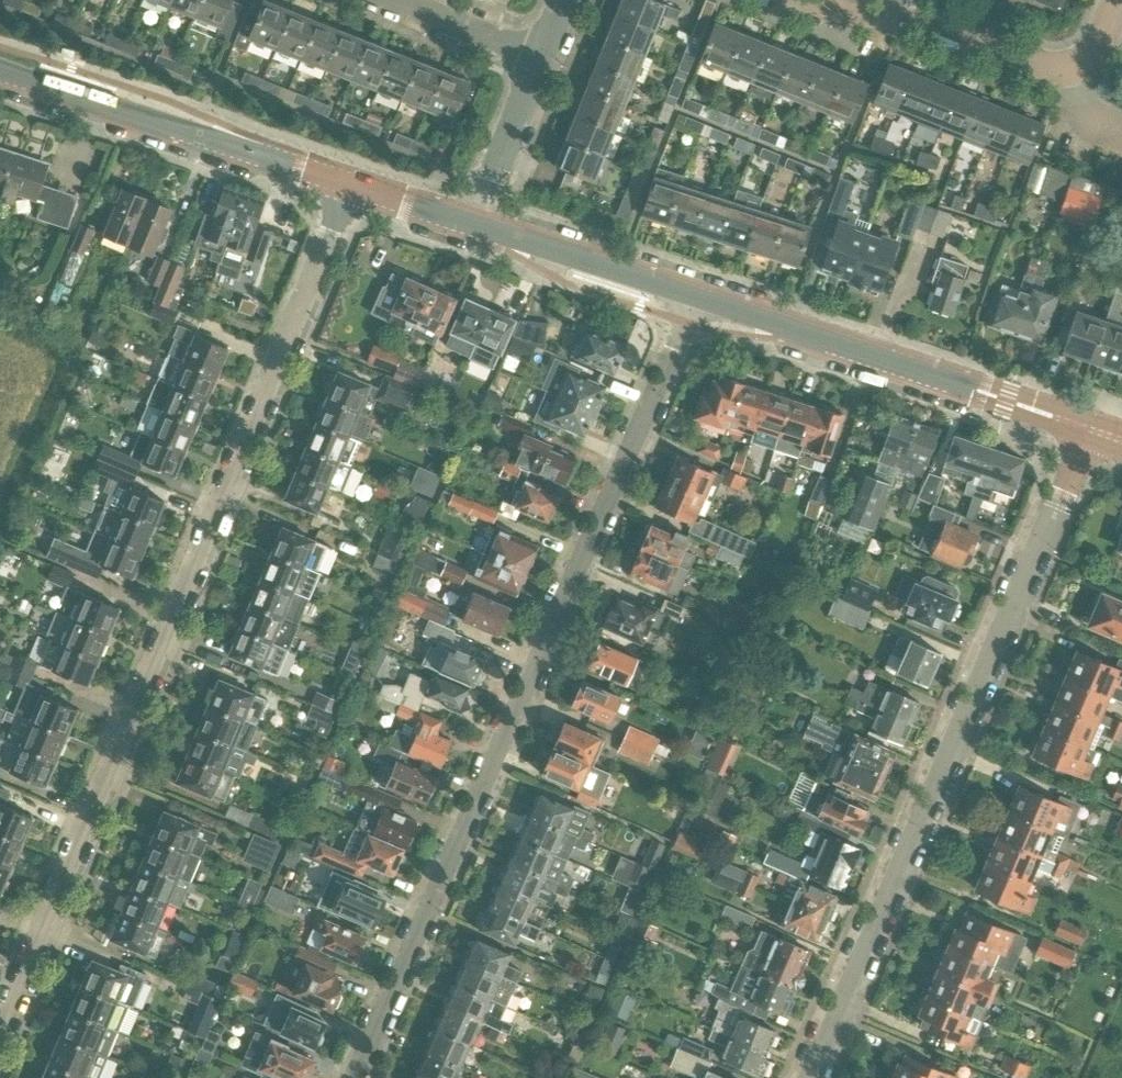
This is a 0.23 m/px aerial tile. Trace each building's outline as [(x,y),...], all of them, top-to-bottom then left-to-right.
[(3,2),(21,10),(25,0),(4,0),(3,2)] [(43,7),(26,0),(25,0),(21,10),(39,17),(43,7)] [(201,0),(171,0),(169,7),(194,17),(201,0)] [(219,27),(215,38),(227,42),(241,8),(229,3),(231,0),(201,0),(194,17),(219,27)] [(233,45),(244,49),(248,39),(274,49),(290,11),(264,0),(258,15),(247,11),(233,45)] [(619,14),(618,17),(654,32),(660,16),(677,18),(680,10),(665,4),(655,0),(625,0),(624,1),(622,0),(617,13),(619,14)] [(1061,10),(1066,0),(1035,0),(1061,10)] [(290,11),(274,49),(300,60),(316,21),(290,11)] [(58,12),(54,22),(71,29),(75,19),(58,12)] [(606,39),(609,40),(608,43),(644,57),(654,32),(618,17),(614,27),(611,26),(606,39)] [(90,37),(94,27),(75,19),(71,29),(90,37)] [(316,21),(300,60),(326,70),(342,32),(316,21)] [(718,26),(715,25),(701,62),(727,72),(741,34),(731,31),(732,29),(719,24),(718,26)] [(694,27),(687,45),(696,49),(704,31),(694,27)] [(342,32),(326,70),(351,80),(367,42),(342,32)] [(109,33),(105,43),(121,49),(125,40),(109,33)] [(741,34),(727,72),(753,82),(767,44),(756,40),(757,38),(744,33),(743,35),(741,34)] [(140,57),(144,48),(125,40),(121,49),(140,57)] [(367,42),(351,80),(376,90),(391,51),(367,42)] [(596,65),(599,66),(598,68),(633,82),(644,57),(608,43),(604,53),(602,52),(596,65)] [(769,45),(767,44),(753,82),(779,92),(793,54),(782,50),(783,48),(770,43),(769,45)] [(391,51),(376,90),(401,100),(417,62),(391,51)] [(684,52),(677,70),(686,74),(693,56),(684,52)] [(159,53),(155,63),(173,70),(177,61),(159,53)] [(795,55),(793,54),(779,92),(803,101),(818,64),(807,60),(807,58),(796,53),(795,55)] [(190,78),(195,68),(177,61),(173,70),(190,78)] [(427,110),(442,72),(417,62),(401,100),(427,110)] [(820,65),(818,64),(803,101),(829,111),(844,74),(832,70),(833,67),(821,63),(820,65)] [(874,104),(887,109),(884,116),(892,119),(895,112),(898,114),(914,73),(889,63),(874,104)] [(587,89),(589,90),(588,93),(623,108),(633,82),(598,68),(594,78),(592,77),(587,89)] [(245,71),(241,81),(259,88),(263,78),(245,71)] [(442,72),(427,110),(453,121),(468,82),(442,72)] [(847,75),(844,74),(829,111),(855,121),(870,84),(858,80),(859,77),(848,73),(847,75)] [(914,73),(898,114),(920,122),(936,81),(914,73)] [(281,86),(263,78),(259,88),(277,95),(281,86)] [(674,78),(667,96),(676,99),(683,82),(674,78)] [(936,81),(920,122),(942,131),(958,90),(936,81)] [(958,90),(942,131),(963,139),(979,98),(958,90)] [(296,92),(295,92),(292,101),(310,109),(314,99),(296,92)] [(577,114),(579,115),(578,118),(613,132),(623,108),(588,93),(584,102),(582,101),(577,114)] [(681,108),(699,114),(703,105),(685,98),(681,108)] [(979,98),(963,139),(986,148),(1002,107),(979,98)] [(332,106),(314,99),(310,109),(328,116),(328,115),(332,106)] [(664,103),(656,121),(666,125),(673,107),(664,103)] [(1008,156),(1024,115),(1002,107),(986,148),(1008,156)] [(729,115),(711,108),(707,118),(725,125),(729,115)] [(346,112),(342,121),(361,129),(365,119),(346,112)] [(1030,165),(1046,124),(1024,115),(1008,156),(1030,165)] [(684,127),(702,133),(705,124),(687,117),(684,127)] [(566,140),(569,141),(568,144),(603,158),(613,132),(578,118),(574,128),(572,127),(566,140)] [(754,125),(736,118),(732,128),(750,135),(754,125)] [(378,136),(382,126),(365,119),(361,129),(378,136)] [(654,127),(646,146),(656,150),(664,130),(654,127)] [(731,135),(711,127),(708,137),(727,145),(731,135)] [(780,136),(761,128),(757,138),(776,146),(780,136)] [(397,132),(393,141),(393,142),(411,149),(415,139),(397,132)] [(882,154),(887,141),(874,136),(870,150),(882,154)] [(732,147),(751,155),(755,145),(736,137),(732,147)] [(805,146),(787,138),(783,148),(800,156),(805,146)] [(433,146),(415,139),(411,149),(429,156),(433,146)] [(887,141),(882,154),(890,156),(894,143),(887,141)] [(556,166),(558,167),(557,170),(593,184),(603,158),(568,144),(564,154),(561,153),(556,166)] [(758,157),(776,165),(780,155),(762,147),(758,157)] [(829,155),(812,148),(808,158),(826,165),(829,155)] [(42,203),(37,218),(67,227),(78,196),(41,184),(47,164),(0,149),(0,198),(0,199),(0,200),(15,204),(18,195),(42,203)] [(928,169),(933,155),(920,151),(916,166),(928,169)] [(643,154),(636,171),(646,175),(653,158),(643,154)] [(933,155),(928,169),(936,171),(940,157),(933,155)] [(783,167),(801,175),(805,165),(787,157),(783,167)] [(1041,194),(1063,202),(1073,175),(1049,166),(1041,194)] [(813,167),(809,176),(827,184),(831,174),(813,167)] [(642,216),(653,220),(652,222),(666,227),(667,224),(669,225),(681,187),(680,187),(684,176),(658,168),(654,179),(642,216)] [(1073,175),(1063,202),(1059,211),(1091,223),(1094,215),(1096,216),(1107,186),(1073,173),(1073,175)] [(824,265),(822,271),(835,276),(836,272),(850,277),(849,282),(850,282),(869,232),(854,227),(858,215),(846,210),(856,182),(841,176),(828,212),(841,216),(823,264),(824,265)] [(633,180),(626,197),(636,201),(643,184),(633,180)] [(1109,221),(1120,191),(1107,186),(1096,216),(1109,221)] [(194,246),(212,252),(209,259),(221,263),(225,250),(224,250),(244,194),(224,187),(216,208),(212,207),(209,215),(205,214),(194,246)] [(669,225),(678,228),(678,230),(692,235),(692,232),(695,233),(708,196),(681,187),(669,225)] [(132,194),(123,191),(104,235),(127,245),(148,195),(137,191),(132,194)] [(263,201),(244,194),(224,250),(225,250),(221,263),(220,267),(253,279),(263,251),(248,246),(263,201)] [(161,201),(148,195),(127,245),(153,255),(171,210),(163,206),(161,201)] [(961,211),(965,198),(955,195),(951,208),(961,211)] [(695,233),(705,236),(704,239),(717,243),(718,240),(721,241),(732,204),(708,196),(695,233)] [(721,241),(731,244),(730,247),(743,251),(744,248),(747,249),(759,212),(758,212),(761,202),(746,199),(744,200),(742,202),(741,206),(732,204),(721,241)] [(924,206),(911,201),(898,236),(912,241),(916,228),(924,206)] [(984,219),(989,206),(979,202),(974,215),(984,219)] [(950,215),(924,206),(916,228),(942,238),(950,215)] [(999,209),(989,206),(984,219),(1008,227),(1010,222),(996,217),(999,209)] [(747,249),(757,253),(757,255),(770,259),(771,257),(773,258),(785,220),(759,212),(747,249)] [(773,258),(783,261),(782,263),(796,268),(797,265),(799,266),(810,229),(785,220),(773,258)] [(81,226),(72,249),(59,279),(71,285),(84,254),(94,231),(81,226)] [(869,232),(850,282),(860,285),(859,289),(876,295),(879,288),(880,288),(896,243),(869,232)] [(930,282),(939,285),(930,307),(951,314),(969,266),(940,255),(930,282)] [(1003,285),(1001,292),(989,324),(1016,333),(1041,260),(1031,256),(1019,290),(1003,285)] [(148,282),(158,286),(161,287),(171,263),(158,258),(148,282)] [(1050,263),(1041,260),(1016,333),(1040,342),(1054,302),(1057,292),(1042,287),(1050,263)] [(156,300),(155,302),(174,310),(175,308),(184,288),(177,286),(184,269),(171,263),(161,287),(156,300)] [(389,322),(403,329),(402,330),(412,334),(431,290),(407,279),(406,281),(392,275),(386,289),(383,288),(376,305),(394,313),(389,322)] [(1105,321),(1092,361),(1121,371),(1121,277),(1120,276),(1104,321),(1105,321)] [(455,301),(431,290),(412,334),(434,344),(439,333),(440,334),(455,301)] [(490,312),(466,301),(448,342),(450,348),(456,351),(463,349),(465,343),(475,347),(490,312)] [(155,302),(150,315),(174,325),(180,312),(174,310),(155,302)] [(1104,321),(1076,311),(1062,351),(1092,361),(1105,321),(1104,321)] [(484,347),(500,355),(514,323),(490,312),(475,347),(483,351),(484,347)] [(532,345),(533,337),(535,322),(521,321),(514,336),(532,345)] [(175,339),(169,354),(217,375),(228,350),(196,336),(197,333),(179,326),(173,338),(175,339)] [(586,334),(580,348),(576,358),(612,374),(616,365),(618,366),(625,349),(606,340),(605,342),(586,334)] [(158,350),(143,343),(139,353),(154,360),(158,350)] [(402,355),(373,344),(366,363),(394,373),(400,361),(402,355)] [(158,379),(207,399),(217,375),(169,354),(158,379)] [(394,373),(395,373),(393,377),(418,387),(425,371),(400,361),(394,373)] [(148,375),(134,370),(130,380),(143,385),(148,375)] [(371,385),(338,371),(327,397),(370,415),(376,398),(385,402),(387,397),(413,408),(421,388),(418,387),(393,377),(385,373),(379,388),(371,385)] [(603,388),(567,372),(557,395),(595,412),(602,397),(600,396),(603,388)] [(741,384),(742,381),(743,378),(728,373),(726,379),(724,378),(722,386),(714,383),(710,394),(705,392),(697,417),(729,428),(743,384),(741,384)] [(175,387),(165,412),(196,425),(207,399),(158,379),(158,380),(175,387)] [(753,435),(766,392),(743,384),(729,428),(753,435)] [(472,391),(466,404),(479,409),(485,397),(472,391)] [(766,392),(753,435),(776,443),(790,400),(766,392)] [(138,400),(124,394),(119,405),(133,411),(138,400)] [(595,412),(557,395),(546,420),(582,436),(586,428),(588,429),(595,412)] [(327,397),(316,423),(350,437),(364,442),(370,427),(366,425),(370,415),(327,397)] [(799,451),(813,407),(790,400),(776,443),(799,451)] [(136,431),(141,433),(185,451),(196,425),(165,412),(148,404),(136,431)] [(799,451),(795,464),(811,469),(814,461),(824,464),(840,416),(813,407),(799,451)] [(528,437),(533,426),(503,413),(497,426),(522,437),(517,448),(521,449),(514,465),(514,466),(530,473),(563,487),(575,460),(549,449),(550,446),(528,437)] [(872,476),(859,471),(842,518),(873,530),(880,512),(883,514),(888,502),(884,501),(893,477),(896,468),(900,470),(916,424),(894,416),(878,462),(872,476)] [(350,437),(316,423),(306,447),(340,461),(350,437)] [(900,470),(896,468),(893,477),(912,484),(915,475),(919,476),(922,466),(923,466),(936,432),(916,424),(900,470)] [(131,457),(144,462),(143,464),(174,478),(185,451),(141,433),(131,457)] [(972,480),(967,482),(963,493),(972,496),(988,449),(952,437),(940,473),(958,480),(961,472),(973,476),(972,480)] [(722,447),(702,439),(697,451),(719,460),(722,447)] [(97,459),(121,469),(127,455),(102,446),(97,459)] [(306,447),(295,473),(328,487),(341,492),(353,466),(340,461),(306,447)] [(988,449),(972,496),(969,506),(977,509),(984,488),(1008,497),(1021,461),(989,450),(988,449)] [(747,454),(737,450),(730,468),(740,473),(741,471),(747,454)] [(747,454),(741,471),(750,474),(756,458),(747,454)] [(712,472),(678,458),(668,482),(702,496),(712,472)] [(121,469),(97,459),(92,471),(117,481),(121,469)] [(505,461),(499,476),(515,482),(512,488),(517,490),(511,505),(503,501),(498,513),(516,520),(520,510),(546,521),(557,497),(538,489),(539,486),(527,481),(530,473),(514,466),(514,465),(505,461)] [(410,487),(432,496),(440,475),(418,466),(410,487)] [(717,481),(741,491),(747,478),(723,467),(717,481)] [(285,499),(318,513),(328,487),(295,473),(285,499)] [(929,473),(918,496),(917,497),(936,505),(944,479),(929,473)] [(820,475),(808,501),(803,514),(816,520),(833,481),(820,475)] [(104,490),(110,492),(105,505),(118,511),(153,526),(164,500),(130,486),(130,487),(109,478),(104,490)] [(657,508),(691,522),(702,496),(668,482),(657,508)] [(493,523),(498,511),(444,486),(438,499),(448,504),(469,514),(470,512),(489,521),(484,533),(490,536),(483,552),(526,571),(537,546),(510,535),(512,529),(496,523),(493,523)] [(918,496),(904,490),(898,506),(911,511),(916,499),(917,497),(918,496)] [(410,507),(405,505),(399,517),(419,526),(431,501),(416,494),(410,507)] [(81,497),(77,506),(91,512),(95,502),(81,497)] [(105,505),(94,531),(143,551),(153,526),(118,511),(105,505)] [(710,543),(743,557),(744,556),(749,559),(756,543),(700,518),(699,523),(694,520),(689,531),(711,541),(710,543)] [(977,538),(943,523),(930,553),(959,566),(961,563),(967,566),(969,565),(974,554),(973,551),(972,551),(977,538)] [(641,550),(675,565),(687,570),(689,568),(690,568),(696,555),(688,551),(691,544),(686,541),(687,538),(675,532),(673,537),(651,527),(647,536),(643,535),(639,546),(642,547),(641,550)] [(283,528),(272,554),(303,567),(320,575),(321,573),(317,572),(328,547),(283,528)] [(377,554),(399,563),(409,538),(387,529),(377,554)] [(142,551),(94,531),(86,550),(55,537),(47,556),(98,578),(104,565),(131,577),(142,551)] [(706,551),(715,555),(714,557),(739,567),(743,557),(710,543),(706,551)] [(413,567),(422,571),(423,569),(462,585),(468,570),(420,550),(413,567)] [(634,565),(630,575),(677,595),(687,570),(675,565),(641,550),(639,553),(636,552),(631,564),(634,565)] [(473,576),(516,595),(526,571),(483,552),(473,576)] [(272,554),(262,580),(292,592),(309,600),(309,598),(310,599),(320,575),(303,567),(272,554)] [(399,563),(377,554),(373,566),(395,574),(399,563)] [(66,602),(61,613),(61,614),(109,634),(119,609),(68,588),(74,574),(52,565),(46,580),(66,588),(61,600),(66,602)] [(450,614),(462,619),(461,621),(498,636),(510,608),(473,593),(464,614),(424,597),(426,590),(416,586),(422,571),(413,567),(396,607),(429,621),(444,628),(444,627),(450,614)] [(948,621),(950,617),(954,615),(957,608),(956,604),(955,603),(957,600),(955,599),(958,592),(956,586),(927,574),(921,576),(919,575),(917,580),(915,579),(905,603),(906,603),(902,613),(939,628),(943,619),(948,621)] [(850,578),(840,599),(868,612),(877,590),(850,578)] [(262,580),(251,605),(281,618),(299,626),(300,624),(299,624),(309,600),(292,592),(262,580)] [(390,591),(377,586),(369,605),(382,611),(390,591)] [(1104,596),(1092,624),(1121,637),(1121,604),(1104,596)] [(840,599),(836,597),(828,614),(860,628),(868,612),(840,599)] [(605,627),(640,643),(635,654),(649,660),(655,647),(642,642),(648,628),(663,635),(670,618),(694,628),(700,615),(690,611),(691,610),(664,599),(660,609),(640,601),(639,604),(633,601),(631,606),(617,599),(605,627)] [(50,610),(36,604),(31,615),(45,621),(50,610)] [(251,605),(240,630),(270,643),(288,651),(299,626),(281,618),(251,605)] [(45,637),(50,639),(50,640),(98,660),(109,634),(61,614),(61,613),(56,611),(45,637)] [(240,630),(229,656),(277,677),(288,651),(270,643),(240,630)] [(941,653),(910,639),(899,634),(891,653),(901,657),(895,671),(926,685),(927,683),(930,685),(936,673),(932,672),(941,653)] [(50,640),(39,665),(87,686),(98,660),(50,640)] [(600,643),(589,669),(636,690),(649,660),(635,654),(633,658),(600,643)] [(353,678),(363,652),(351,647),(340,673),(353,678)] [(452,659),(446,656),(439,673),(472,687),(483,661),(456,649),(452,659)] [(11,666),(10,668),(31,677),(37,663),(16,655),(15,658),(1,652),(0,656),(0,662),(11,666)] [(1078,653),(1067,679),(1106,695),(1112,682),(1121,686),(1121,671),(1078,653)] [(5,667),(0,679),(0,680),(26,690),(31,677),(10,668),(9,669),(5,667)] [(420,702),(434,708),(436,702),(460,712),(466,697),(464,696),(467,690),(435,676),(431,685),(410,676),(404,688),(381,678),(375,694),(416,711),(420,702)] [(1067,679),(1057,703),(1121,731),(1121,721),(1099,712),(1106,695),(1067,679)] [(607,723),(619,696),(583,680),(571,707),(607,723)] [(218,681),(207,707),(255,727),(266,701),(218,681)] [(863,693),(851,688),(847,696),(859,701),(909,724),(918,703),(886,689),(887,688),(869,681),(863,693)] [(22,699),(15,716),(16,716),(67,737),(78,710),(39,694),(40,693),(30,689),(25,700),(22,699)] [(311,704),(312,704),(311,707),(336,717),(342,702),(316,691),(311,704)] [(416,711),(375,694),(371,704),(396,713),(395,715),(414,723),(413,726),(406,723),(402,731),(397,728),(390,744),(404,751),(403,752),(438,768),(450,743),(435,736),(441,723),(416,711)] [(855,711),(873,719),(868,730),(901,744),(909,724),(859,701),(855,711)] [(1108,727),(1105,735),(1121,742),(1121,731),(1057,703),(1047,728),(1085,745),(1095,721),(1108,727)] [(197,732),(244,752),(255,727),(207,707),(197,732)] [(318,721),(313,731),(328,737),(336,717),(311,707),(307,717),(318,721)] [(883,775),(884,774),(889,772),(892,766),(890,761),(894,751),(853,733),(854,732),(813,713),(802,738),(839,755),(843,757),(883,775)] [(7,740),(1,737),(0,738),(56,762),(67,737),(16,716),(7,740)] [(603,740),(564,723),(553,749),(592,766),(603,740)] [(622,739),(653,753),(659,739),(628,726),(622,739)] [(1085,745),(1047,728),(1035,754),(1086,776),(1090,765),(1095,768),(1102,752),(1085,745)] [(698,729),(692,751),(705,755),(711,733),(698,729)] [(244,752),(197,732),(186,758),(235,778),(235,777),(234,776),(244,752)] [(718,737),(705,766),(722,774),(735,745),(718,737)] [(0,766),(8,770),(8,769),(47,785),(56,762),(0,738),(0,739),(0,767),(0,766)] [(653,753),(622,739),(616,752),(648,766),(653,753)] [(422,762),(378,743),(373,757),(390,764),(382,785),(384,786),(383,787),(424,803),(436,776),(419,768),(422,762)] [(307,747),(303,756),(316,762),(320,753),(307,747)] [(592,766),(553,749),(541,775),(580,792),(585,779),(592,766)] [(873,799),(877,789),(882,787),(885,781),(883,776),(883,775),(843,757),(839,755),(829,779),(873,799)] [(175,783),(210,798),(211,797),(224,802),(235,778),(186,758),(175,783)] [(789,799),(805,807),(819,778),(803,770),(789,799)] [(358,830),(369,835),(369,833),(404,848),(416,822),(397,814),(402,800),(339,773),(334,785),(344,789),(343,793),(366,803),(355,828),(358,829),(358,830)] [(710,776),(695,810),(714,819),(729,785),(710,776)] [(1117,808),(1121,810),(1121,785),(1117,783),(1111,798),(1119,802),(1117,808)] [(828,793),(817,817),(852,833),(856,835),(857,834),(862,834),(866,825),(864,821),(865,820),(863,819),(868,808),(829,790),(821,786),(809,813),(813,815),(824,791),(828,793)] [(1057,801),(1022,786),(1011,813),(1067,837),(1082,804),(1060,794),(1057,801)] [(598,794),(583,787),(577,799),(609,813),(615,800),(599,793),(598,794)] [(563,830),(573,807),(540,793),(530,816),(563,830)] [(21,844),(32,816),(0,803),(0,835),(21,844)] [(291,830),(229,804),(224,817),(286,843),(291,830)] [(800,879),(806,882),(810,874),(842,888),(852,868),(860,848),(847,842),(852,833),(817,817),(813,815),(809,813),(801,810),(795,822),(819,832),(810,854),(815,857),(811,866),(769,847),(762,862),(780,870),(800,879)] [(1067,837),(1011,813),(1000,838),(1073,868),(1077,860),(1057,851),(1064,836),(1067,838),(1067,837)] [(198,829),(162,814),(152,840),(199,860),(206,843),(212,846),(218,834),(199,826),(198,829)] [(565,860),(571,845),(584,850),(588,841),(563,830),(530,816),(519,840),(565,860)] [(342,823),(331,848),(358,859),(357,860),(391,875),(402,851),(368,836),(369,835),(358,830),(342,823)] [(675,844),(699,856),(708,840),(683,827),(675,844)] [(268,870),(279,845),(255,834),(244,860),(268,870)] [(10,870),(21,844),(0,835),(0,865),(10,870)] [(1000,838),(991,858),(990,863),(1029,879),(1038,857),(1050,862),(1046,869),(1062,876),(1063,872),(1075,878),(1077,873),(1072,871),(1073,868),(1000,838)] [(199,860),(152,840),(142,864),(195,887),(196,885),(190,882),(199,860)] [(317,845),(305,840),(300,851),(339,868),(345,856),(318,844),(317,845)] [(509,862),(570,889),(574,879),(560,872),(565,860),(519,840),(511,858),(509,862)] [(614,874),(636,882),(644,862),(621,853),(614,874)] [(731,877),(740,881),(755,888),(760,877),(720,860),(716,870),(721,872),(721,873),(731,877)] [(499,885),(533,900),(534,899),(551,907),(557,894),(566,898),(570,889),(509,862),(499,885)] [(1029,879),(990,863),(978,889),(1028,910),(1033,899),(1022,894),(1029,879)] [(131,889),(167,904),(167,903),(180,908),(187,891),(193,893),(195,887),(142,864),(131,889)] [(0,893),(10,870),(0,865),(0,893)] [(779,898),(790,903),(828,920),(833,908),(831,902),(834,895),(806,883),(806,882),(800,879),(780,870),(775,882),(785,886),(779,898)] [(335,910),(372,926),(384,900),(376,896),(378,890),(354,879),(353,881),(331,871),(316,906),(333,914),(335,910)] [(251,907),(263,881),(251,876),(240,902),(251,907)] [(755,888),(740,881),(735,892),(751,898),(755,888)] [(291,894),(271,885),(265,898),(285,907),(291,894)] [(533,900),(499,885),(489,909),(540,931),(541,928),(524,921),(533,900)] [(121,915),(156,930),(167,904),(131,889),(121,915)] [(626,892),(619,910),(639,918),(646,900),(626,892)] [(815,939),(818,932),(824,930),(828,920),(790,903),(785,915),(781,913),(777,922),(781,924),(781,923),(815,939)] [(619,910),(606,905),(602,916),(618,922),(613,935),(630,941),(639,918),(619,910)] [(720,917),(750,929),(755,917),(726,905),(720,917)] [(540,931),(489,909),(480,931),(513,946),(519,934),(535,941),(540,931)] [(949,947),(989,964),(1011,973),(1026,937),(969,912),(960,932),(956,931),(949,947)] [(121,915),(110,940),(155,959),(165,934),(156,930),(121,915)] [(318,915),(306,943),(353,964),(365,936),(318,915)] [(1087,930),(1060,919),(1054,933),(1081,945),(1087,930)] [(748,950),(741,965),(793,989),(794,988),(800,986),(804,977),(801,970),(809,952),(766,933),(766,931),(761,929),(753,945),(748,950)] [(1075,950),(1041,937),(1034,954),(1068,968),(1075,950)] [(510,954),(476,939),(466,963),(516,985),(522,971),(505,964),(510,954)] [(275,988),(319,1008),(321,1004),(332,1009),(339,990),(342,983),(330,978),(337,964),(298,947),(286,942),(282,951),(294,956),(293,959),(303,964),(292,989),(277,983),(275,988)] [(610,944),(604,958),(604,959),(614,964),(620,948),(610,944)] [(989,964),(949,947),(938,973),(992,996),(997,985),(983,979),(989,964)] [(597,977),(571,967),(570,970),(605,985),(614,964),(604,959),(604,958),(585,950),(580,964),(599,972),(597,977)] [(129,975),(92,959),(81,985),(118,1001),(129,975)] [(507,1007),(516,985),(466,963),(456,985),(507,1007)] [(717,982),(711,993),(719,997),(718,998),(753,1013),(757,1002),(783,1013),(784,1010),(788,1012),(794,1000),(789,998),(793,989),(741,965),(731,988),(717,982)] [(219,999),(225,986),(194,973),(188,988),(212,999),(213,996),(219,999)] [(228,986),(268,1004),(274,991),(234,973),(228,986)] [(927,998),(967,1015),(981,1020),(987,1005),(988,1006),(992,996),(938,973),(927,998)] [(594,1012),(603,989),(590,984),(581,1007),(594,1012)] [(118,1001),(81,985),(71,1010),(118,1031),(129,1005),(118,1001)] [(507,1007),(456,985),(446,1007),(507,1034),(508,1033),(509,1034),(513,1024),(502,1019),(507,1007)] [(184,998),(194,1002),(183,1029),(197,1034),(212,999),(188,988),(184,998)] [(712,1026),(714,1027),(713,1029),(766,1053),(775,1032),(749,1020),(753,1013),(718,998),(714,1008),(719,1011),(712,1026)] [(921,1024),(971,1045),(981,1020),(967,1015),(927,998),(920,1013),(925,1015),(921,1024)] [(276,1004),(266,1026),(314,1048),(325,1023),(292,1009),(293,1007),(281,1002),(276,1004)] [(507,1034),(446,1007),(436,1031),(470,1046),(480,1023),(491,1028),(487,1036),(503,1043),(507,1034)] [(118,1031),(71,1010),(60,1036),(108,1056),(118,1031)] [(612,1023),(601,1050),(615,1056),(626,1028),(612,1023)] [(211,1026),(198,1054),(210,1059),(223,1032),(211,1026)] [(183,1029),(179,1038),(193,1044),(197,1034),(183,1029)] [(720,1058),(758,1074),(758,1073),(762,1075),(768,1061),(763,1059),(766,1053),(713,1029),(708,1039),(725,1047),(720,1058)] [(470,1046),(436,1031),(427,1053),(460,1068),(470,1046)] [(267,1052),(260,1068),(283,1077),(305,1077),(313,1060),(286,1048),(287,1047),(262,1035),(256,1048),(267,1052)] [(60,1036),(48,1063),(86,1077),(98,1077),(108,1056),(60,1036)] [(683,1036),(678,1048),(711,1062),(711,1061),(708,1060),(713,1049),(683,1036)] [(587,1043),(576,1039),(567,1060),(577,1065),(587,1043)] [(708,1069),(711,1062),(678,1048),(677,1047),(670,1066),(699,1077),(728,1077),(708,1069)] [(423,1077),(456,1077),(460,1068),(427,1053),(417,1075),(423,1077)] [(171,1054),(167,1063),(181,1069),(185,1059),(171,1054)] [(1000,1069),(998,1075),(1006,1077),(1027,1077),(1032,1066),(1005,1055),(1000,1069)] [(895,1077),(958,1077),(908,1057),(904,1066),(900,1065),(895,1077)] [(567,1060),(560,1077),(562,1077),(572,1077),(574,1072),(575,1072),(577,1065),(567,1060)] [(48,1063),(42,1077),(86,1077),(48,1063)]
